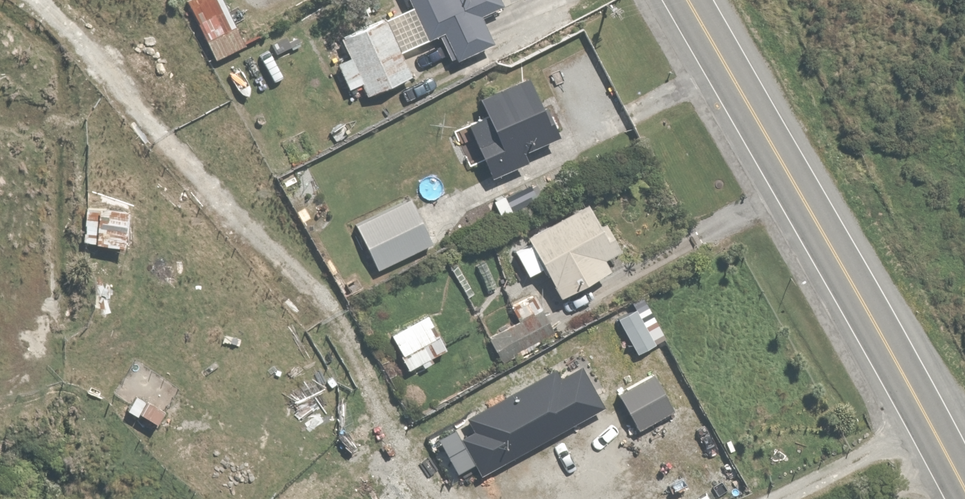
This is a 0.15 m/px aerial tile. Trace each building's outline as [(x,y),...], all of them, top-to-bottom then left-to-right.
[(214,57),(246,41),(227,0),(187,0),(214,57)] [(324,39),(345,87),(359,80),(366,94),(411,73),(400,49),(437,32),(449,59),(493,39),(484,19),(507,9),(503,0),(409,0),(410,1),(324,39)] [(526,70),(474,93),(481,108),(462,116),(488,173),(526,156),(520,143),(552,129),(526,70)] [(410,192),(352,220),(374,266),(468,222),(440,165),(405,182),(410,192)] [(146,172),(87,168),(82,239),(94,240),(92,264),(166,269),(167,244),(142,243),(146,172)] [(527,239),(509,249),(525,274),(539,266),(559,298),(615,264),(607,252),(619,245),(587,192),(522,231),(527,239)] [(521,318),(488,336),(502,360),(555,329),(535,294),(514,306),(521,318)] [(429,306),(387,331),(408,365),(450,340),(429,306)] [(552,364),(472,410),(480,424),(457,438),(478,473),(602,402),(578,360),(557,372),(552,364)] [(650,370),(615,390),(635,426),(671,406),(650,370)]
